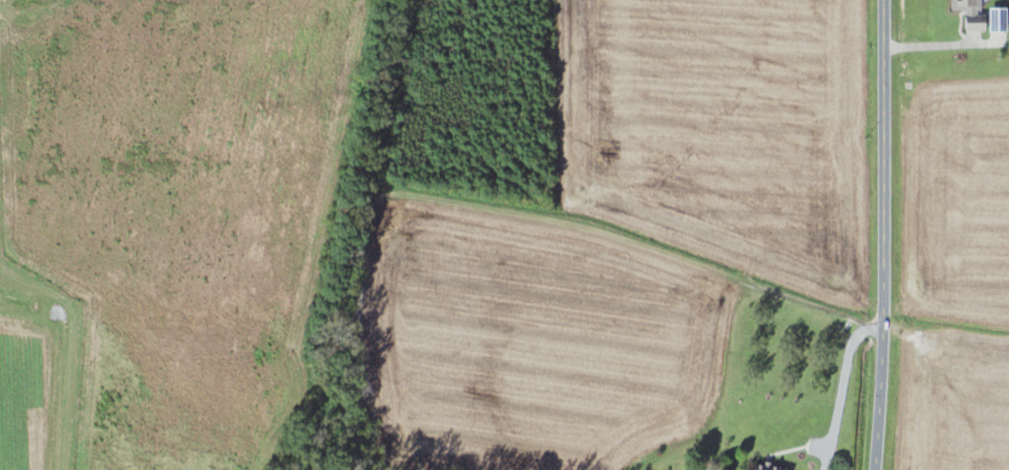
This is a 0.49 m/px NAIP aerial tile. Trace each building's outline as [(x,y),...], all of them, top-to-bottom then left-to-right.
[(953,9),(966,9),(967,30),(989,30),(988,0),(953,0),(953,9)]
